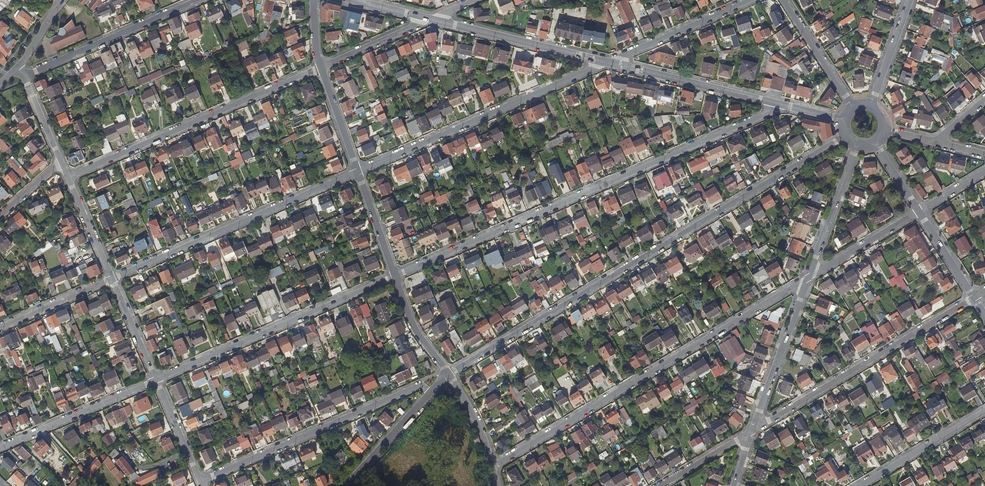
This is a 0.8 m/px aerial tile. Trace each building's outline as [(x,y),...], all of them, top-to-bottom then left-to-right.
[(99,8),(103,4),(103,3),(105,0),(96,0),(89,8),(93,11),(97,6),(99,8)] [(155,6),(152,0),(137,0),(142,12),(155,6)] [(238,0),(236,0),(226,4),(228,9),(227,10),(227,12),(229,11),(230,14),(241,9),(238,0)] [(253,0),(242,0),(247,12),(250,18),(254,17),(253,5),(253,0)] [(264,13),(268,14),(266,21),(266,23),(266,26),(269,26),(270,22),(271,21),(273,12),(274,7),(276,0),(268,0),(264,13)] [(274,7),(276,8),(275,12),(273,12),(271,21),(274,22),(274,23),(275,24),(276,22),(280,23),(282,14),(280,13),(282,4),(285,5),(290,6),(291,0),(276,0),(274,7)] [(512,0),(505,0),(498,3),(502,14),(515,8),(512,0)] [(613,0),(623,24),(635,19),(634,17),(628,3),(627,0),(614,0),(613,0)] [(648,17),(641,0),(636,0),(644,19),(648,17)] [(666,15),(673,12),(668,0),(664,0),(666,5),(668,9),(662,11),(662,10),(659,11),(661,15),(662,18),(665,16),(666,15)] [(983,4),(981,0),(969,0),(973,9),(983,4)] [(319,4),(320,22),(327,22),(327,25),(330,24),(330,21),(337,21),(335,29),(344,28),(346,20),(347,13),(341,11),(342,6),(323,2),(319,4)] [(609,2),(607,3),(601,6),(610,25),(613,24),(607,10),(612,8),(609,2)] [(107,17),(116,14),(112,5),(108,7),(107,6),(103,8),(103,9),(100,11),(100,12),(98,13),(98,11),(99,11),(98,10),(95,12),(98,19),(106,15),(107,17)] [(892,11),(877,5),(874,13),(889,19),(892,11)] [(36,15),(26,8),(24,6),(21,11),(23,12),(28,16),(32,20),(36,15)] [(658,16),(661,15),(659,11),(658,8),(657,6),(654,7),(654,8),(657,14),(650,16),(655,28),(662,25),(658,16)] [(984,6),(975,10),(980,19),(984,17),(984,7),(984,6)] [(680,7),(674,10),(678,19),(684,16),(680,7)] [(687,11),(689,15),(698,11),(696,7),(687,11)] [(220,8),(206,14),(210,23),(224,17),(220,8)] [(297,14),(297,20),(304,20),(304,8),(293,8),(293,14),(297,14)] [(657,14),(654,8),(648,11),(650,16),(657,14)] [(488,21),(488,14),(481,14),(481,9),(474,9),(475,22),(488,21)] [(820,10),(817,12),(819,19),(826,15),(824,11),(821,13),(820,10)] [(16,20),(21,24),(28,16),(23,12),(22,13),(20,11),(18,11),(14,16),(15,18),(16,19),(16,20)] [(783,23),(778,11),(770,14),(774,24),(772,25),(772,27),(775,26),(783,23)] [(936,27),(940,29),(942,23),(944,19),(950,21),(953,22),(953,17),(949,16),(936,11),(931,25),(936,27)] [(191,24),(202,19),(199,13),(188,18),(191,24)] [(346,20),(344,28),(346,33),(348,33),(350,30),(358,32),(362,17),(347,13),(346,20)] [(26,28),(32,20),(28,16),(21,24),(26,28)] [(851,16),(847,18),(840,23),(842,26),(853,19),(851,16)] [(957,32),(962,30),(955,16),(953,17),(953,22),(953,23),(953,33),(957,32)] [(752,28),(749,17),(736,21),(740,32),(752,28)] [(180,27),(177,18),(168,22),(172,31),(175,37),(183,33),(180,27)] [(380,30),(382,21),(367,18),(365,28),(369,29),(369,30),(376,32),(376,29),(380,30)] [(819,19),(813,23),(818,31),(827,26),(821,18),(819,19)] [(868,33),(875,36),(876,33),(869,30),(872,22),(863,18),(859,30),(868,33)] [(645,32),(653,28),(649,19),(641,22),(645,32)] [(529,20),(526,31),(536,33),(537,28),(531,26),(532,23),(530,22),(530,20),(529,20)] [(547,40),(551,23),(543,21),(539,38),(547,40)] [(0,25),(0,47),(0,48),(2,52),(5,59),(11,51),(18,42),(14,40),(14,41),(10,37),(6,40),(4,35),(9,28),(2,22),(0,25)] [(55,43),(55,52),(86,37),(81,26),(76,28),(74,29),(71,22),(65,28),(61,30),(60,30),(59,32),(59,35),(58,36),(54,38),(56,40),(55,43)] [(555,36),(582,42),(582,41),(584,31),(585,23),(582,22),(581,29),(558,23),(555,36)] [(940,29),(948,31),(949,26),(942,23),(940,29)] [(981,42),(982,41),(983,42),(984,42),(984,24),(975,28),(981,42)] [(921,28),(919,35),(927,38),(928,38),(932,29),(922,25),(921,28)] [(294,29),(293,27),(290,28),(286,30),(285,31),(286,33),(285,33),(289,43),(292,41),(296,39),(299,38),(295,28),(294,29)] [(753,30),(756,42),(762,39),(762,37),(771,33),(768,27),(760,31),(759,28),(753,30)] [(832,27),(824,32),(830,41),(835,38),(836,40),(839,38),(838,37),(832,27)] [(918,30),(908,27),(907,31),(916,34),(919,35),(921,28),(919,28),(918,30)] [(168,28),(158,32),(164,45),(167,44),(164,37),(166,36),(165,33),(169,32),(168,28)] [(789,35),(785,28),(777,34),(781,41),(783,45),(793,39),(790,34),(789,35)] [(614,36),(618,45),(638,36),(635,30),(632,31),(631,29),(614,36)] [(710,42),(716,39),(712,29),(703,33),(703,35),(699,36),(703,44),(710,41),(710,42)] [(739,46),(735,31),(734,29),(722,32),(723,37),(731,36),(734,47),(739,46)] [(948,31),(940,29),(939,32),(949,36),(948,36),(949,36),(949,41),(948,44),(936,39),(937,38),(934,38),(934,39),(932,38),(934,33),(935,30),(932,29),(928,38),(950,46),(954,47),(953,38),(953,33),(950,32),(948,31)] [(268,33),(268,31),(265,30),(264,33),(258,35),(260,41),(261,42),(271,37),(268,33)] [(584,31),(582,41),(590,43),(592,43),(604,45),(606,35),(594,33),(592,40),(586,39),(587,31),(584,31)] [(344,40),(343,32),(328,33),(329,42),(344,40)] [(161,43),(158,38),(157,34),(149,37),(154,49),(155,50),(160,48),(160,46),(159,45),(161,45),(161,43)] [(436,34),(426,36),(429,52),(437,51),(435,42),(438,41),(436,34)] [(915,44),(915,47),(923,50),(924,47),(927,38),(919,35),(915,44)] [(271,37),(261,42),(262,44),(262,45),(275,39),(274,36),(271,37)] [(881,40),(872,36),(868,46),(877,50),(881,40)] [(418,38),(409,42),(414,55),(423,51),(422,47),(418,38)] [(193,45),(190,39),(182,42),(185,47),(187,46),(188,48),(193,45)] [(450,40),(444,39),(442,51),(453,53),(455,42),(450,42),(450,40)] [(802,44),(799,39),(789,45),(792,50),(802,44)] [(240,43),(239,44),(242,52),(247,50),(248,53),(251,52),(246,41),(240,43)] [(671,45),(674,53),(682,49),(684,55),(690,53),(685,41),(680,43),(678,41),(671,44),(671,45)] [(837,41),(829,46),(831,49),(830,49),(836,60),(845,54),(837,41)] [(127,45),(131,54),(132,54),(134,59),(141,56),(139,51),(138,49),(135,42),(127,45)] [(154,55),(149,42),(142,45),(143,47),(138,49),(139,51),(141,56),(143,60),(154,55)] [(406,45),(398,48),(402,57),(404,61),(405,60),(403,56),(403,55),(411,51),(408,42),(405,43),(406,45)] [(120,43),(109,48),(118,69),(124,67),(119,56),(125,53),(122,47),(120,43)] [(303,51),(300,44),(290,49),(293,55),(294,55),(297,62),(304,58),(301,52),(303,51)] [(489,48),(477,45),(475,54),(487,57),(489,48)] [(670,55),(676,56),(674,53),(671,45),(662,48),(660,53),(670,55)] [(765,50),(759,45),(758,46),(757,46),(765,51),(771,56),(774,55),(767,49),(768,49),(767,48),(765,50)] [(473,48),(461,46),(459,55),(459,59),(466,60),(467,56),(471,57),(473,48)] [(923,50),(915,47),(912,53),(910,58),(923,63),(927,51),(923,50)] [(506,64),(509,53),(500,51),(500,50),(496,49),(493,61),(506,64)] [(236,57),(233,50),(216,58),(218,63),(227,59),(228,61),(236,57)] [(395,50),(387,54),(393,68),(396,67),(394,62),(399,60),(395,50)] [(789,69),(787,68),(781,63),(780,64),(770,62),(773,58),(771,56),(765,51),(759,74),(764,75),(768,76),(768,79),(764,78),(762,87),(783,92),(786,81),(789,69)] [(114,61),(110,52),(101,56),(105,66),(106,65),(107,67),(111,65),(110,63),(114,61)] [(372,52),(365,55),(372,71),(379,68),(372,52)] [(807,57),(804,52),(794,59),(797,63),(798,63),(807,57)] [(278,65),(278,66),(286,63),(282,53),(275,57),(275,58),(269,60),(271,65),(272,67),(278,65)] [(667,64),(670,55),(660,53),(659,57),(655,56),(654,60),(667,64)] [(254,59),(259,70),(271,65),(269,60),(266,54),(259,57),(254,59)] [(388,62),(385,54),(377,58),(381,68),(385,66),(384,64),(388,62)] [(869,67),(872,58),(862,54),(858,64),(869,67)] [(413,66),(418,64),(415,55),(409,58),(413,66)] [(787,68),(789,69),(793,66),(780,57),(778,59),(774,55),(771,56),(773,58),(781,63),(787,68)] [(814,70),(807,57),(798,63),(800,66),(806,75),(814,70)] [(254,59),(254,58),(245,62),(250,74),(259,70),(254,59)] [(534,64),(532,70),(554,75),(555,71),(560,73),(562,65),(557,64),(557,63),(555,62),(535,58),(534,64)] [(532,70),(534,64),(529,63),(530,61),(527,60),(526,63),(524,62),(524,59),(522,59),(520,61),(516,60),(513,71),(515,71),(515,73),(518,73),(518,72),(526,74),(526,75),(529,76),(529,75),(531,75),(532,71),(532,70)] [(912,61),(907,59),(904,68),(907,69),(909,70),(912,61)] [(445,61),(441,60),(440,65),(439,70),(439,76),(447,75),(447,70),(444,69),(445,61)] [(906,71),(912,73),(915,74),(918,68),(915,67),(915,65),(913,64),(913,62),(912,61),(909,70),(907,69),(906,71)] [(101,62),(90,67),(94,78),(106,73),(101,62)] [(756,65),(743,62),(739,77),(753,80),(756,65)] [(714,65),(704,63),(702,73),(711,75),(714,65)] [(733,68),(721,65),(718,75),(730,78),(733,68)] [(84,70),(78,73),(79,75),(83,84),(93,80),(88,66),(83,68),(84,70)] [(73,71),(73,70),(69,72),(72,78),(76,77),(79,75),(78,73),(76,69),(73,71)] [(336,77),(340,86),(344,84),(353,80),(355,79),(354,75),(350,77),(349,75),(347,76),(344,69),(339,71),(341,75),(336,77)] [(426,82),(433,79),(429,69),(422,72),(426,82)] [(370,70),(367,72),(368,74),(370,80),(372,83),(372,84),(374,89),(379,87),(374,77),(374,78),(370,70)] [(399,83),(411,78),(407,70),(396,75),(399,83)] [(945,71),(939,76),(943,80),(946,76),(946,77),(948,75),(945,70),(945,71)] [(152,82),(153,81),(156,80),(155,77),(160,75),(161,78),(163,77),(162,74),(161,71),(150,76),(152,82)] [(912,73),(906,71),(905,73),(902,71),(899,81),(907,85),(912,73)] [(864,88),(862,74),(854,75),(855,80),(853,80),(853,87),(860,86),(860,88),(864,88)] [(219,88),(223,86),(219,75),(212,78),(210,79),(214,87),(210,89),(212,93),(216,91),(217,89),(219,88)] [(152,82),(150,76),(137,81),(140,87),(152,82)] [(611,84),(611,78),(611,76),(596,82),(599,90),(605,88),(605,90),(610,88),(609,85),(611,84)] [(984,83),(978,76),(972,80),(979,88),(984,83)] [(628,81),(628,80),(615,78),(611,78),(611,84),(612,88),(626,90),(628,81)] [(47,85),(45,80),(36,84),(39,91),(47,88),(46,85),(47,85)] [(353,80),(344,84),(349,98),(350,98),(351,100),(356,98),(360,96),(359,94),(353,80)] [(642,84),(628,81),(626,90),(626,91),(634,93),(638,94),(641,95),(641,94),(642,85),(642,84)] [(783,92),(795,95),(796,87),(794,86),(794,85),(790,84),(790,82),(786,81),(783,92)] [(957,88),(959,92),(968,84),(965,81),(956,88),(957,88)] [(58,84),(45,90),(49,100),(63,94),(61,90),(65,88),(63,82),(58,84)] [(237,92),(232,82),(227,84),(232,94),(237,92)] [(493,88),(497,98),(511,92),(507,82),(498,86),(493,88)] [(407,91),(411,89),(408,84),(401,87),(403,92),(407,91)] [(959,92),(964,99),(966,97),(967,98),(975,91),(968,84),(959,92)] [(317,96),(311,85),(302,89),(307,100),(309,103),(315,100),(314,97),(317,96)] [(646,86),(642,85),(641,94),(644,95),(647,95),(649,96),(658,98),(659,88),(646,85),(646,86)] [(796,87),(795,95),(809,98),(811,89),(797,86),(796,87)] [(160,99),(154,87),(151,88),(153,91),(146,94),(147,95),(141,97),(147,110),(152,108),(150,103),(157,101),(160,99)] [(200,97),(196,87),(184,93),(189,103),(200,97)] [(472,94),(476,93),(475,89),(474,87),(459,93),(462,98),(464,103),(469,101),(467,96),(472,94)] [(127,88),(115,93),(115,94),(116,97),(124,94),(127,92),(128,92),(127,88)] [(836,96),(831,88),(819,104),(828,105),(836,96)] [(948,97),(950,99),(959,92),(957,88),(950,93),(948,96),(948,97)] [(178,89),(170,92),(174,101),(182,98),(178,89)] [(494,100),(489,89),(480,93),(485,104),(494,100)] [(903,100),(898,90),(890,94),(894,100),(893,101),(894,105),(903,100)] [(693,94),(683,91),(681,101),(691,104),(693,94)] [(174,101),(170,92),(166,94),(170,104),(174,103),(173,102),(174,101)] [(601,102),(597,92),(593,94),(595,97),(586,100),(591,111),(594,109),(591,103),(596,100),(598,103),(601,102)] [(952,110),(964,100),(964,99),(959,92),(950,99),(948,97),(946,99),(952,110)] [(452,108),(464,103),(462,98),(459,93),(454,95),(447,98),(449,102),(452,108)] [(578,101),(575,93),(570,95),(567,96),(566,97),(569,105),(578,101)] [(931,105),(934,103),(931,99),(930,99),(929,97),(928,96),(926,97),(926,98),(931,105)] [(105,102),(103,98),(91,104),(93,107),(92,104),(101,100),(102,103),(105,102)] [(351,100),(342,103),(345,113),(348,112),(349,113),(355,111),(352,105),(358,103),(356,98),(351,100)] [(928,111),(933,108),(931,105),(926,98),(922,100),(928,111)] [(61,99),(50,103),(55,116),(66,111),(64,108),(62,103),(61,99)] [(377,106),(381,104),(380,103),(378,99),(375,100),(376,102),(370,105),(372,108),(377,106)] [(941,104),(939,100),(934,103),(931,105),(933,108),(934,107),(935,108),(941,104)] [(717,103),(707,101),(704,112),(707,120),(713,117),(712,113),(715,112),(717,103)] [(442,117),(453,111),(452,108),(449,102),(438,107),(439,110),(442,117)] [(911,128),(915,129),(916,123),(917,119),(916,119),(917,115),(913,114),(912,115),(910,114),(910,116),(908,115),(908,117),(904,116),(907,114),(904,107),(908,105),(907,105),(906,102),(892,110),(893,113),(897,120),(903,117),(904,118),(903,121),(912,124),(911,128)] [(270,103),(261,106),(264,113),(267,119),(275,116),(270,103)] [(378,117),(380,122),(387,119),(381,104),(377,106),(372,108),(372,110),(375,109),(379,117),(378,117)] [(543,104),(534,108),(539,118),(540,122),(548,118),(547,115),(547,114),(543,104)] [(731,113),(731,117),(740,116),(739,105),(730,106),(730,109),(728,110),(729,114),(731,113)] [(291,112),(294,117),(305,112),(302,107),(291,112)] [(311,109),(308,110),(311,118),(314,117),(315,120),(319,118),(320,122),(327,120),(323,110),(322,111),(321,107),(312,110),(311,109)] [(936,113),(941,121),(949,116),(944,107),(936,113)] [(26,108),(10,117),(15,127),(16,126),(18,125),(27,120),(31,118),(26,108)] [(534,108),(523,113),(527,123),(539,118),(534,108)] [(431,126),(443,121),(442,117),(439,110),(427,115),(427,116),(431,126)] [(917,119),(916,123),(930,126),(932,117),(922,115),(923,112),(919,111),(918,115),(917,119)] [(523,113),(522,112),(520,113),(524,122),(517,124),(518,126),(518,127),(523,124),(526,131),(530,129),(528,125),(527,123),(523,113)] [(264,113),(253,118),(255,123),(257,128),(269,123),(267,119),(264,113)] [(524,122),(520,113),(512,117),(516,127),(518,126),(517,124),(524,122)] [(69,124),(69,125),(73,123),(74,123),(73,121),(69,122),(65,114),(57,117),(61,127),(69,124)] [(980,130),(984,126),(984,114),(971,125),(978,133),(980,130)] [(683,122),(680,115),(679,115),(677,115),(674,115),(678,124),(683,122)] [(116,129),(119,136),(131,131),(127,121),(124,116),(122,116),(118,117),(117,119),(119,124),(115,126),(116,129)] [(422,134),(433,130),(431,126),(427,116),(416,121),(420,131),(422,134)] [(398,136),(407,132),(401,120),(398,121),(397,119),(393,121),(394,123),(393,124),(398,136)] [(830,125),(803,119),(801,127),(813,130),(816,130),(821,130),(821,132),(823,141),(832,135),(830,125)] [(33,131),(27,120),(18,125),(25,136),(33,131)] [(78,136),(79,136),(86,133),(81,120),(74,123),(73,123),(78,136)] [(134,130),(146,125),(143,120),(132,125),(134,130)] [(243,128),(240,121),(232,124),(232,123),(228,125),(233,137),(244,132),(243,128)] [(411,135),(420,131),(416,121),(407,125),(411,135)] [(791,130),(787,121),(774,126),(778,136),(791,130)] [(705,128),(703,122),(694,126),(696,131),(701,129),(702,130),(705,128)] [(247,138),(259,133),(258,131),(257,128),(255,123),(251,125),(248,127),(248,126),(243,128),(244,132),(247,138)] [(148,130),(146,125),(134,130),(137,135),(148,130)] [(351,135),(359,131),(357,126),(349,130),(351,135)] [(506,138),(501,126),(489,132),(490,134),(493,141),(500,138),(501,140),(506,138)] [(660,130),(660,131),(664,138),(665,138),(666,141),(671,139),(670,135),(672,134),(669,126),(660,130)] [(333,138),(328,127),(323,129),(323,128),(318,130),(319,131),(322,139),(323,142),(324,143),(333,138)] [(660,141),(664,140),(664,138),(660,131),(658,132),(653,134),(650,128),(644,130),(649,143),(659,139),(660,141)] [(767,138),(762,128),(749,134),(754,143),(767,138)] [(107,139),(108,143),(120,138),(119,136),(116,129),(104,134),(107,139)] [(370,139),(366,129),(357,133),(361,143),(370,139)] [(220,148),(223,147),(216,130),(213,132),(220,148)] [(213,132),(204,135),(209,146),(210,149),(213,147),(215,151),(220,148),(213,132)] [(478,138),(475,132),(466,136),(469,142),(470,141),(472,146),(475,145),(480,143),(478,138)] [(560,135),(561,137),(563,142),(567,140),(575,137),(573,134),(572,132),(569,134),(568,132),(560,135)] [(966,139),(968,141),(975,135),(974,133),(966,139)] [(478,138),(480,143),(482,147),(483,151),(488,149),(487,147),(494,144),(493,141),(490,134),(483,137),(483,136),(478,138)] [(209,146),(204,135),(192,140),(197,151),(209,146)] [(71,139),(77,152),(85,149),(79,136),(78,136),(71,139)] [(805,145),(799,136),(787,143),(792,152),(805,145)] [(464,137),(452,143),(456,152),(462,150),(468,147),(464,137)] [(563,142),(561,137),(549,142),(550,143),(551,147),(558,144),(563,142)] [(632,142),(630,137),(622,141),(624,145),(632,142)] [(746,147),(741,137),(727,143),(731,153),(746,147)] [(1,139),(0,141),(0,148),(4,153),(6,151),(8,153),(11,151),(10,149),(9,148),(6,145),(1,139)] [(38,143),(35,139),(27,146),(33,152),(41,146),(38,143)] [(108,143),(107,139),(101,141),(104,149),(102,150),(104,156),(112,152),(108,143)] [(238,148),(234,139),(226,143),(229,152),(238,148)] [(636,150),(637,152),(647,148),(643,139),(633,143),(636,150)] [(189,141),(180,144),(184,154),(185,157),(194,154),(189,141)] [(636,150),(633,143),(632,142),(624,145),(622,141),(619,142),(623,153),(624,155),(636,150)] [(372,143),(362,147),(366,157),(376,153),(372,143)] [(455,152),(451,143),(443,147),(446,155),(455,152)] [(171,149),(168,150),(172,158),(175,157),(175,158),(184,154),(180,144),(171,148),(171,149)] [(335,156),(330,145),(321,149),(326,160),(335,156)] [(724,150),(722,146),(709,152),(712,160),(719,157),(719,159),(722,158),(722,156),(726,154),(724,150)] [(912,158),(905,147),(897,152),(904,163),(912,158)] [(157,153),(160,161),(169,157),(166,149),(162,151),(157,153)] [(614,163),(625,158),(624,155),(623,153),(622,153),(620,149),(611,153),(613,157),(611,158),(614,163)] [(73,165),(85,160),(83,156),(84,155),(84,154),(84,153),(83,152),(82,151),(69,156),(73,165)] [(241,155),(244,162),(253,158),(252,155),(250,151),(241,155)] [(438,151),(431,154),(438,171),(451,165),(448,158),(442,160),(438,151)] [(779,151),(760,162),(764,168),(768,165),(769,167),(783,159),(779,151)] [(47,162),(39,153),(34,157),(38,161),(36,162),(28,170),(33,174),(47,162)] [(433,170),(426,154),(417,158),(425,174),(433,170)] [(614,163),(611,158),(610,154),(601,158),(605,167),(614,163)] [(760,162),(755,154),(747,158),(752,166),(760,162)] [(2,162),(4,164),(7,162),(9,160),(11,159),(11,158),(9,155),(5,158),(6,159),(2,162)] [(598,170),(602,168),(597,156),(591,159),(585,161),(588,167),(590,174),(598,171),(598,170)] [(709,165),(705,156),(689,163),(693,173),(709,165)] [(915,161),(912,163),(918,172),(919,174),(923,173),(922,172),(928,169),(926,167),(927,166),(921,157),(920,156),(918,157),(919,159),(915,161)] [(22,168),(13,157),(11,158),(11,159),(9,160),(7,162),(17,173),(21,169),(22,168)] [(947,170),(948,168),(948,166),(950,160),(939,157),(936,167),(947,170)] [(233,167),(239,164),(243,162),(241,158),(238,160),(231,163),(233,167)] [(343,169),(338,158),(329,162),(330,164),(326,166),(330,174),(343,169)] [(753,169),(747,158),(742,160),(739,162),(738,162),(734,165),(738,172),(741,167),(740,164),(742,163),(742,164),(744,163),(749,171),(753,169)] [(418,160),(406,166),(411,176),(423,171),(418,160)] [(966,163),(953,160),(951,167),(951,168),(964,171),(966,163)] [(833,170),(828,161),(814,169),(819,178),(833,170)] [(875,172),(874,161),(863,163),(864,173),(875,172)] [(141,175),(150,172),(146,162),(134,167),(138,177),(138,178),(142,177),(141,175)] [(166,176),(161,164),(157,166),(158,168),(153,170),(157,180),(166,176)] [(686,177),(680,164),(674,167),(668,169),(674,181),(682,178),(686,177)] [(559,165),(550,169),(554,180),(557,179),(559,184),(566,182),(565,180),(563,173),(559,165)] [(736,184),(743,180),(739,173),(738,172),(734,165),(729,167),(730,169),(733,167),(736,172),(733,173),(735,176),(724,182),(729,191),(737,186),(736,184)] [(205,166),(203,167),(208,177),(212,176),(208,168),(207,168),(205,166)] [(138,177),(134,167),(125,171),(129,180),(138,177)] [(290,171),(294,181),(299,179),(299,178),(306,175),(304,173),(302,167),(290,171)] [(408,177),(403,167),(393,171),(397,181),(408,177)] [(493,173),(490,167),(484,169),(487,175),(493,173)] [(584,182),(592,178),(590,174),(588,167),(579,171),(584,182)] [(17,173),(22,179),(26,174),(21,169),(17,173)] [(280,170),(276,171),(280,181),(284,180),(280,170)] [(577,174),(575,170),(567,173),(566,172),(563,173),(565,180),(568,179),(571,187),(579,184),(575,175),(577,174)] [(705,173),(708,178),(714,175),(714,174),(713,174),(713,172),(712,170),(705,173)] [(937,193),(942,190),(942,189),(940,186),(931,171),(921,174),(928,185),(932,183),(933,182),(935,185),(934,186),(937,193)] [(20,181),(13,172),(5,179),(13,187),(20,181)] [(527,183),(531,181),(527,172),(524,173),(521,175),(523,179),(525,178),(527,183)] [(212,176),(208,177),(210,181),(210,182),(219,178),(217,174),(212,176)] [(96,189),(110,184),(106,176),(93,181),(96,189)] [(208,177),(196,183),(198,186),(210,181),(208,177)] [(291,189),(293,194),(297,192),(291,177),(284,180),(280,181),(285,191),(291,189)] [(281,191),(276,179),(267,182),(272,194),(281,191)] [(375,182),(377,188),(379,187),(380,190),(382,195),(392,192),(389,184),(385,185),(383,179),(375,182)] [(659,197),(663,195),(656,179),(649,182),(658,200),(660,199),(659,197)] [(806,188),(801,179),(793,184),(798,192),(806,188)] [(174,184),(177,191),(185,188),(181,180),(174,184)] [(884,187),(879,180),(870,185),(875,193),(884,187)] [(534,189),(538,199),(552,193),(547,181),(542,183),(543,185),(534,189)] [(258,195),(270,191),(266,182),(254,187),(258,195)] [(196,183),(185,188),(186,191),(198,186),(196,183)] [(651,193),(646,183),(635,188),(639,198),(651,193)] [(699,183),(695,185),(698,191),(700,193),(702,197),(706,195),(708,198),(709,200),(710,201),(711,203),(712,203),(721,197),(716,187),(705,193),(699,183)] [(927,195),(922,188),(921,188),(918,183),(913,187),(914,189),(920,198),(922,197),(922,198),(927,195)] [(675,192),(676,194),(683,191),(681,184),(678,185),(678,186),(674,188),(675,192)] [(248,199),(258,195),(254,187),(254,185),(243,189),(248,199)] [(3,187),(0,190),(0,199),(1,200),(8,193),(3,187)] [(636,198),(631,187),(618,193),(621,200),(625,198),(627,202),(636,198)] [(791,194),(787,187),(779,191),(784,198),(791,194)] [(64,198),(60,188),(52,191),(52,190),(47,192),(52,203),(64,198)] [(350,189),(340,193),(344,203),(354,199),(350,189)] [(521,201),(516,189),(505,193),(510,206),(521,201)] [(530,202),(538,199),(534,189),(526,193),(530,202)] [(864,193),(854,189),(850,199),(861,203),(864,193)] [(423,195),(419,196),(421,199),(423,203),(434,198),(432,193),(431,191),(423,194),(423,195)] [(814,191),(811,200),(820,203),(823,195),(814,191)] [(440,196),(434,198),(437,205),(448,199),(448,197),(446,193),(442,195),(440,196)] [(501,205),(505,203),(501,193),(490,198),(494,209),(499,207),(499,206),(501,205)] [(871,203),(877,196),(870,193),(869,193),(867,198),(869,198),(868,202),(871,203)] [(699,206),(704,203),(699,194),(687,201),(691,208),(698,204),(699,206)] [(109,202),(106,195),(95,199),(98,206),(102,205),(109,202)] [(775,204),(769,195),(760,201),(766,209),(775,204)] [(391,196),(382,201),(386,210),(396,206),(391,196)] [(621,208),(615,196),(611,199),(610,199),(611,200),(607,201),(606,199),(601,201),(602,204),(604,203),(608,213),(615,209),(616,210),(621,208)] [(237,210),(237,211),(246,207),(242,197),(238,199),(233,201),(233,202),(237,210)] [(329,197),(319,201),(323,211),(333,206),(329,197)] [(468,214),(480,209),(478,204),(475,198),(473,199),(473,197),(468,199),(469,201),(464,203),(468,214)] [(129,199),(122,202),(126,211),(125,212),(126,217),(127,216),(139,211),(138,208),(133,198),(129,199)] [(163,203),(161,198),(149,203),(151,208),(163,203)] [(46,199),(43,200),(28,206),(32,214),(47,208),(50,207),(46,199)] [(193,213),(188,200),(184,202),(187,209),(189,214),(193,213)] [(111,207),(109,202),(102,205),(105,210),(111,207)] [(221,207),(225,215),(237,210),(233,202),(221,207)] [(599,212),(594,202),(587,205),(591,215),(599,212)] [(984,212),(982,204),(970,208),(972,216),(984,213),(984,212)] [(684,214),(678,205),(667,211),(672,220),(684,214)] [(765,214),(760,205),(750,211),(756,220),(765,214)] [(791,213),(787,206),(783,208),(787,215),(791,213)] [(819,211),(807,206),(802,220),(814,224),(819,211)] [(209,212),(213,220),(225,215),(221,207),(209,212)] [(403,207),(391,212),(393,217),(394,216),(398,224),(408,220),(403,207)] [(492,207),(482,212),(486,221),(496,217),(492,207)] [(938,214),(944,223),(956,216),(950,207),(938,214)] [(149,219),(155,217),(151,208),(141,212),(145,220),(149,218),(149,219)] [(317,218),(313,209),(301,214),(305,223),(317,218)] [(875,225),(889,217),(884,209),(870,217),(875,225)] [(139,211),(127,216),(129,219),(140,214),(139,211)] [(167,212),(178,237),(184,234),(180,226),(183,224),(181,218),(175,221),(172,214),(171,215),(169,211),(167,212)] [(343,229),(349,227),(352,225),(349,219),(353,217),(350,211),(346,213),(342,214),(341,215),(337,217),(339,221),(336,223),(339,231),(343,229)] [(201,226),(213,220),(209,212),(197,217),(199,222),(201,226)] [(645,217),(642,212),(637,214),(640,220),(645,217)] [(98,218),(104,231),(115,226),(109,213),(98,218)] [(584,213),(577,216),(573,218),(576,225),(587,219),(584,213)] [(19,214),(12,219),(18,226),(20,228),(27,222),(19,214)] [(294,229),(305,224),(305,223),(301,214),(289,219),(291,222),(294,229)] [(748,214),(736,221),(741,230),(753,223),(748,214)] [(470,216),(458,222),(460,226),(472,221),(470,216)] [(68,231),(76,227),(72,217),(63,221),(64,225),(57,229),(60,235),(67,232),(68,231)] [(574,230),(569,218),(557,224),(562,235),(574,230)] [(12,219),(10,221),(7,223),(9,227),(5,230),(9,234),(16,228),(18,226),(12,219)] [(451,221),(445,224),(446,226),(448,231),(455,228),(458,234),(463,232),(460,226),(458,222),(457,219),(451,221)] [(961,227),(956,219),(945,226),(950,234),(961,227)] [(163,233),(162,231),(157,220),(149,223),(155,237),(157,236),(159,237),(163,235),(163,233)] [(667,229),(662,220),(652,226),(658,234),(667,229)] [(348,242),(360,237),(357,229),(365,226),(363,221),(352,226),(352,227),(349,228),(349,227),(343,229),(348,242)] [(472,221),(460,226),(463,232),(463,233),(474,228),(472,221)] [(809,226),(798,222),(796,221),(791,235),(793,236),(803,240),(809,226)] [(866,230),(860,221),(849,228),(854,237),(866,230)] [(191,233),(197,230),(195,224),(192,225),(191,222),(187,224),(191,233)] [(283,236),(295,231),(294,229),(291,222),(279,227),(283,235),(283,236)] [(433,229),(437,236),(438,239),(439,242),(451,237),(448,231),(446,226),(439,229),(437,225),(436,223),(432,225),(432,226),(433,229)] [(279,227),(278,224),(274,226),(275,227),(273,228),(270,229),(274,239),(283,235),(279,227)] [(554,225),(539,232),(543,240),(545,243),(553,240),(559,237),(554,225)] [(982,233),(984,231),(984,225),(981,227),(981,230),(976,231),(977,236),(980,234),(982,233)] [(653,237),(647,227),(637,233),(639,237),(637,238),(639,242),(641,240),(643,243),(649,239),(650,240),(653,237)] [(918,234),(919,234),(914,227),(904,233),(908,241),(918,234)] [(79,232),(77,228),(68,232),(68,231),(67,232),(69,236),(70,238),(74,236),(73,235),(79,232)] [(411,228),(404,232),(406,236),(413,232),(411,228)] [(109,229),(104,231),(108,241),(117,237),(115,231),(111,233),(109,229)] [(404,239),(400,229),(391,232),(395,243),(404,239)] [(437,236),(433,229),(425,232),(430,244),(434,242),(433,241),(434,240),(438,239),(437,236)] [(164,236),(167,244),(175,240),(171,230),(163,233),(163,235),(164,236)] [(430,244),(425,232),(416,236),(420,244),(421,246),(424,245),(425,244),(426,246),(430,244)] [(714,249),(718,246),(715,240),(710,232),(698,239),(704,248),(707,247),(709,252),(714,249)] [(852,239),(847,232),(837,237),(838,238),(834,240),(838,246),(839,246),(841,244),(842,245),(852,239)] [(581,234),(577,236),(580,242),(580,243),(585,241),(590,238),(595,236),(595,235),(594,233),(583,238),(581,234)] [(629,233),(617,240),(621,248),(625,246),(625,247),(634,242),(629,233)] [(721,249),(733,242),(727,233),(715,240),(718,246),(721,249)] [(1,252),(11,243),(2,234),(0,236),(0,251),(1,252)] [(74,249),(86,244),(82,234),(78,236),(78,238),(71,242),(74,249)] [(332,237),(326,239),(328,244),(335,241),(331,234),(332,237)] [(925,246),(918,234),(908,241),(904,243),(906,247),(910,245),(914,252),(916,251),(925,246)] [(971,249),(964,236),(955,242),(963,254),(971,249)] [(135,248),(137,253),(154,246),(150,237),(136,243),(136,244),(134,244),(135,247),(135,248)] [(273,246),(269,237),(257,242),(258,244),(262,251),(273,246)] [(366,237),(357,241),(358,245),(360,249),(369,245),(366,237)] [(751,249),(752,248),(752,247),(749,242),(746,244),(742,237),(734,242),(741,253),(746,250),(748,253),(751,251),(751,249)] [(407,238),(397,242),(398,245),(399,247),(398,247),(399,251),(411,247),(408,238),(407,238)] [(799,255),(804,243),(793,239),(789,250),(799,255)] [(545,243),(543,240),(533,244),(538,254),(543,252),(543,253),(544,255),(545,256),(546,256),(550,254),(546,245),(545,243)] [(566,240),(562,242),(565,248),(566,251),(570,249),(566,240)] [(232,248),(231,247),(228,241),(219,244),(221,249),(222,249),(226,259),(235,255),(232,248)] [(246,249),(243,242),(237,245),(232,248),(235,255),(236,257),(247,252),(246,249)] [(53,247),(50,244),(40,251),(42,254),(53,247)] [(63,253),(59,244),(53,247),(57,256),(63,253)] [(247,252),(250,258),(262,253),(262,251),(258,244),(246,249),(247,252)] [(698,244),(684,252),(687,258),(687,259),(688,260),(688,259),(690,262),(702,255),(704,253),(698,244)] [(911,254),(914,252),(910,245),(906,247),(911,254)] [(930,254),(925,246),(916,251),(921,259),(930,254)] [(414,256),(411,247),(399,251),(400,256),(402,255),(402,256),(403,260),(414,256)] [(530,247),(516,254),(520,262),(533,255),(530,247)] [(622,256),(617,247),(608,253),(613,261),(622,256)] [(112,251),(115,256),(122,253),(119,248),(112,251)] [(566,251),(567,254),(570,258),(574,255),(571,250),(570,249),(566,251)] [(759,260),(762,264),(765,262),(770,259),(767,255),(769,253),(768,250),(759,255),(761,258),(759,259),(759,260)] [(203,251),(195,255),(197,259),(199,258),(200,262),(204,260),(203,256),(205,255),(203,251)] [(502,258),(499,251),(493,254),(493,252),(488,255),(485,256),(489,266),(491,265),(492,267),(498,269),(506,266),(502,258)] [(68,256),(66,252),(63,253),(57,256),(62,268),(69,265),(68,264),(65,257),(68,256)] [(129,259),(125,252),(122,253),(115,256),(118,264),(129,259)] [(317,260),(313,252),(308,254),(312,262),(317,260)] [(515,252),(502,258),(506,266),(507,268),(520,262),(516,254),(515,252)] [(882,256),(879,252),(870,257),(875,265),(884,259),(882,256)] [(596,271),(597,272),(605,267),(600,259),(601,258),(598,253),(589,259),(593,266),(596,271)] [(215,254),(208,257),(212,267),(219,263),(215,254)] [(483,264),(479,254),(477,255),(467,260),(464,261),(468,270),(483,264)] [(566,262),(571,259),(570,258),(567,254),(560,258),(561,260),(564,259),(566,262)] [(702,255),(690,262),(692,264),(693,264),(697,262),(698,261),(700,263),(705,259),(702,255)] [(376,257),(363,262),(367,272),(380,267),(376,257)] [(683,268),(677,257),(669,261),(669,262),(665,264),(671,274),(671,275),(683,268)] [(937,265),(932,257),(923,262),(927,270),(937,265)] [(799,262),(790,258),(785,268),(794,272),(799,262)] [(593,266),(589,259),(579,265),(583,272),(588,269),(591,274),(596,271),(593,266)] [(40,272),(46,269),(42,260),(31,264),(35,274),(40,272)] [(337,263),(339,268),(341,273),(344,271),(347,280),(361,274),(357,265),(344,270),(340,261),(337,263)] [(861,267),(858,269),(861,276),(872,269),(867,261),(860,265),(861,267)] [(12,270),(5,262),(1,265),(4,270),(6,268),(8,271),(10,274),(11,273),(12,273),(14,272),(12,270)] [(14,272),(26,264),(25,262),(12,270),(14,272)] [(783,271),(777,262),(765,269),(770,279),(775,276),(778,274),(783,271)] [(984,273),(984,263),(984,262),(973,265),(976,275),(984,273)] [(90,269),(88,264),(78,268),(81,275),(88,272),(90,278),(100,275),(96,266),(90,269)] [(191,264),(184,267),(189,278),(196,275),(191,264)] [(456,264),(446,269),(450,278),(460,273),(456,264)] [(657,277),(661,285),(669,281),(667,276),(671,274),(665,264),(664,264),(653,271),(657,277)] [(269,279),(285,273),(282,265),(279,266),(266,272),(269,279)] [(766,286),(772,282),(770,279),(765,269),(763,266),(758,269),(760,271),(753,275),(758,285),(762,282),(764,284),(765,283),(766,286)] [(189,278),(184,267),(175,271),(180,282),(189,278)] [(75,277),(81,275),(78,268),(64,273),(65,276),(67,275),(69,280),(72,279),(73,281),(76,280),(75,277)] [(337,279),(342,276),(341,273),(339,268),(328,273),(331,281),(334,280),(335,281),(338,280),(337,279)] [(448,279),(443,269),(432,274),(436,284),(448,279)] [(653,271),(652,269),(642,274),(648,283),(657,277),(653,271)] [(854,269),(845,275),(850,284),(855,281),(860,279),(857,274),(854,269)] [(168,270),(160,273),(165,285),(168,283),(169,284),(173,282),(172,281),(169,274),(170,274),(169,272),(168,270)] [(944,278),(939,270),(931,274),(937,283),(944,278)] [(309,285),(317,282),(312,271),(304,275),(309,285)] [(53,286),(67,280),(65,276),(64,273),(64,272),(50,278),(52,284),(53,286)] [(527,277),(525,272),(518,276),(521,281),(527,277)] [(565,278),(571,288),(578,284),(573,273),(565,278)] [(714,288),(724,282),(719,273),(718,273),(716,275),(717,277),(713,280),(713,281),(711,282),(714,288)] [(268,280),(265,274),(259,277),(262,282),(268,280)] [(741,282),(736,274),(726,280),(731,289),(741,282)] [(644,284),(638,275),(630,280),(635,289),(644,284)] [(833,283),(836,288),(840,295),(852,288),(850,284),(845,275),(841,277),(842,278),(833,283)] [(152,279),(150,280),(145,282),(149,292),(161,287),(156,276),(152,278),(152,279)] [(518,276),(512,279),(516,286),(522,282),(521,281),(518,276)] [(548,283),(554,294),(558,291),(557,290),(564,286),(565,286),(564,285),(560,278),(559,277),(548,283)] [(897,285),(898,284),(896,280),(896,279),(895,277),(889,281),(893,287),(897,285)] [(833,283),(830,278),(819,285),(825,294),(836,288),(833,283)] [(899,278),(896,280),(898,284),(902,290),(906,287),(902,281),(901,282),(899,278)] [(953,287),(947,278),(940,282),(946,291),(953,287)] [(531,284),(535,289),(540,297),(542,295),(544,294),(547,293),(550,291),(545,283),(539,287),(535,281),(531,284)] [(306,300),(308,299),(310,298),(306,289),(303,282),(299,284),(302,291),(295,294),(299,303),(306,300)] [(146,294),(142,283),(137,285),(138,288),(135,289),(135,288),(130,290),(135,301),(139,299),(138,297),(146,294)] [(636,297),(633,293),(627,283),(623,286),(620,288),(619,287),(615,289),(618,294),(622,300),(624,304),(636,297)] [(18,296),(22,294),(17,284),(13,286),(14,289),(1,294),(5,303),(18,297),(18,296)] [(416,304),(431,297),(433,296),(429,286),(417,291),(417,292),(412,294),(416,304)] [(755,286),(747,290),(743,293),(747,299),(754,295),(759,292),(755,286)] [(909,300),(912,298),(908,291),(910,290),(908,286),(906,287),(902,290),(904,293),(909,300)] [(294,294),(292,288),(281,293),(283,299),(294,294)] [(617,295),(613,288),(608,291),(609,293),(605,295),(609,303),(614,300),(616,303),(622,300),(618,294),(617,295)] [(869,301),(875,298),(871,291),(865,294),(869,301)] [(197,298),(199,301),(202,300),(211,296),(209,293),(197,298)] [(35,294),(25,298),(26,300),(28,299),(29,302),(38,299),(35,294)] [(287,309),(298,304),(294,294),(283,299),(287,309)] [(106,295),(98,298),(99,301),(104,311),(112,307),(106,295)] [(207,313),(216,309),(211,296),(202,300),(199,301),(200,304),(201,307),(204,306),(207,313)] [(524,300),(522,296),(519,296),(510,302),(513,307),(524,300)] [(172,313),(175,312),(174,309),(172,304),(169,297),(151,305),(153,310),(163,306),(167,315),(172,313)] [(822,298),(820,297),(815,311),(824,314),(827,315),(832,302),(829,301),(822,298)] [(916,312),(919,318),(931,310),(929,307),(937,302),(940,300),(939,297),(935,300),(916,312)] [(453,310),(456,308),(451,298),(439,304),(444,314),(453,310)] [(542,304),(538,298),(535,300),(530,302),(531,304),(530,305),(533,310),(542,304)] [(915,311),(919,309),(912,298),(909,300),(909,302),(913,308),(915,311)] [(610,309),(605,299),(598,303),(598,302),(594,304),(600,315),(610,309)] [(516,315),(529,308),(524,300),(513,307),(512,307),(516,315)] [(104,311),(99,301),(86,307),(89,313),(91,316),(92,316),(103,311),(104,311)] [(185,307),(186,310),(200,304),(199,301),(187,307),(185,307)] [(245,310),(248,317),(260,312),(259,311),(255,302),(243,307),(245,310)] [(708,319),(721,311),(716,302),(702,310),(708,319)] [(912,313),(915,311),(913,308),(909,302),(897,309),(903,318),(912,313)] [(89,313),(86,307),(84,303),(75,307),(79,317),(89,313)] [(386,315),(390,314),(385,303),(375,307),(381,323),(388,320),(386,315)] [(580,312),(584,318),(585,320),(597,313),(591,303),(582,309),(583,310),(580,312)] [(189,317),(203,311),(201,307),(200,304),(186,310),(189,317)] [(260,312),(263,320),(268,318),(268,317),(277,313),(274,305),(259,311),(260,312)] [(366,305),(361,307),(364,314),(365,319),(369,317),(367,313),(369,312),(366,305)] [(512,307),(510,305),(499,312),(504,321),(509,318),(512,316),(512,317),(516,315),(512,307)] [(433,317),(429,306),(419,311),(424,321),(433,317)] [(351,310),(356,323),(357,326),(364,323),(363,322),(366,321),(365,319),(364,314),(361,307),(358,307),(351,310)] [(676,316),(671,307),(665,311),(670,319),(676,316)] [(694,320),(687,308),(678,313),(685,324),(690,321),(690,322),(694,320)] [(760,323),(777,330),(780,322),(778,321),(779,317),(780,318),(783,310),(780,308),(771,314),(772,314),(769,323),(766,322),(767,318),(763,317),(760,323)] [(55,314),(59,323),(66,320),(70,318),(66,310),(55,314)] [(237,324),(249,319),(248,317),(245,310),(233,315),(237,324)] [(444,314),(447,319),(455,315),(453,310),(444,314)] [(580,312),(579,310),(568,316),(573,325),(584,318),(580,312)] [(105,315),(103,311),(92,316),(93,318),(99,315),(100,318),(103,316),(105,321),(108,320),(105,315)] [(889,322),(890,324),(895,331),(897,329),(898,330),(905,326),(897,312),(890,316),(892,320),(889,322)] [(58,324),(59,323),(55,314),(45,319),(48,326),(53,324),(54,326),(58,324)] [(499,314),(488,321),(490,325),(492,324),(497,332),(504,327),(501,323),(504,321),(503,321),(499,314)] [(235,331),(239,329),(237,324),(233,315),(224,319),(229,331),(230,332),(235,330),(235,331)] [(368,324),(371,331),(375,329),(373,324),(374,324),(371,316),(369,317),(365,319),(366,321),(367,322),(368,324)] [(883,339),(886,344),(890,341),(887,336),(894,332),(889,324),(890,324),(889,322),(886,316),(884,318),(888,325),(884,327),(885,329),(882,330),(879,326),(878,323),(875,325),(883,339)] [(110,319),(108,320),(105,321),(95,326),(96,330),(105,326),(107,330),(113,328),(110,319)] [(331,319),(320,325),(324,333),(333,329),(335,328),(331,319)] [(343,322),(342,320),(336,323),(342,337),(354,332),(349,319),(343,322)] [(488,321),(487,319),(475,326),(477,329),(480,334),(491,327),(490,325),(488,321)] [(827,323),(817,319),(814,328),(823,332),(827,323)] [(40,321),(30,326),(33,334),(36,333),(36,335),(45,331),(40,321)] [(447,331),(449,333),(455,330),(453,327),(449,329),(447,326),(444,321),(432,327),(437,336),(447,331)] [(400,322),(389,327),(394,337),(404,333),(400,322)] [(566,322),(556,327),(563,338),(572,333),(566,322)] [(869,343),(871,346),(883,339),(875,325),(873,322),(861,329),(864,334),(869,343)] [(153,324),(145,328),(149,336),(157,333),(156,330),(159,328),(157,323),(153,324)] [(82,340),(81,338),(80,335),(79,333),(75,324),(70,326),(74,333),(77,341),(82,340)] [(840,324),(836,329),(839,335),(845,331),(840,324)] [(952,324),(939,332),(944,341),(948,339),(953,336),(950,332),(955,329),(952,324)] [(33,334),(30,326),(19,330),(23,339),(32,335),(33,334)] [(306,333),(303,334),(305,340),(313,336),(316,335),(312,326),(304,329),(306,333)] [(563,338),(556,327),(551,330),(557,341),(563,338)] [(471,346),(483,339),(480,334),(477,329),(463,337),(467,343),(468,342),(471,346)] [(740,336),(736,329),(732,331),(734,335),(736,339),(740,336)] [(122,336),(119,330),(109,334),(104,336),(107,343),(108,345),(113,343),(113,344),(123,339),(124,339),(124,338),(123,336),(122,336)] [(455,330),(449,333),(452,338),(456,345),(462,342),(455,330)] [(774,334),(764,330),(760,342),(770,346),(774,334)] [(22,343),(17,331),(4,337),(7,346),(9,349),(12,356),(14,361),(17,360),(12,348),(10,345),(18,341),(19,345),(22,343)] [(666,347),(678,340),(673,331),(665,336),(660,338),(663,342),(666,347)] [(974,341),(983,335),(980,331),(971,336),(974,341)] [(187,338),(191,347),(206,341),(202,332),(187,338)] [(296,337),(291,339),(295,349),(302,346),(307,344),(305,340),(303,334),(302,333),(295,336),(296,337)] [(648,351),(663,342),(660,338),(657,333),(642,341),(648,351)] [(377,345),(372,334),(369,336),(372,343),(369,345),(368,344),(363,346),(365,350),(377,345)] [(851,342),(857,351),(869,343),(864,334),(860,336),(851,342)] [(942,342),(937,334),(925,341),(930,349),(942,342)] [(35,341),(32,335),(23,339),(24,342),(28,340),(30,343),(33,342),(35,341)] [(736,339),(734,335),(731,336),(732,337),(723,343),(722,341),(718,343),(719,345),(718,346),(728,362),(744,353),(736,339)] [(723,343),(732,337),(731,336),(730,335),(721,340),(722,341),(723,343)] [(948,339),(944,341),(952,354),(959,350),(958,346),(954,339),(956,338),(954,335),(953,336),(948,339)] [(983,335),(974,341),(972,342),(980,355),(984,352),(984,339),(983,335)] [(314,338),(313,336),(305,340),(307,344),(308,346),(316,342),(314,338)] [(817,340),(805,336),(802,346),(814,350),(817,340)] [(288,337),(278,341),(283,353),(293,349),(288,337)] [(156,338),(147,342),(151,352),(157,350),(155,344),(158,343),(156,338)] [(447,355),(458,348),(456,345),(452,338),(441,344),(447,355)] [(537,353),(548,345),(544,339),(541,340),(539,338),(534,341),(535,344),(526,349),(531,358),(538,354),(537,353)] [(174,343),(179,356),(184,353),(188,352),(183,339),(174,343)] [(827,340),(823,339),(813,352),(817,354),(827,340)] [(403,355),(412,351),(411,348),(410,348),(409,344),(407,341),(403,343),(402,340),(398,342),(402,351),(401,352),(402,356),(403,355)] [(266,345),(267,347),(268,349),(271,357),(280,353),(275,341),(266,345)] [(113,349),(117,358),(119,357),(120,357),(127,353),(131,352),(127,343),(113,349)] [(76,344),(70,347),(74,356),(80,353),(76,344)] [(615,354),(610,344),(599,350),(604,360),(615,354)] [(382,346),(381,346),(378,348),(383,358),(387,357),(382,346)] [(854,354),(849,346),(841,351),(846,359),(854,354)] [(255,353),(256,354),(260,363),(271,358),(271,357),(268,349),(267,347),(263,349),(263,350),(255,353)] [(762,360),(763,360),(766,351),(756,347),(753,357),(755,357),(762,360)] [(924,361),(917,350),(915,351),(912,347),(903,352),(906,357),(905,357),(907,360),(915,356),(920,364),(924,361)] [(517,349),(508,354),(514,364),(523,359),(517,349)] [(806,367),(810,357),(813,358),(815,356),(817,354),(813,352),(809,351),(807,355),(803,354),(804,351),(797,349),(793,359),(800,362),(799,364),(806,367)] [(643,361),(648,358),(643,350),(636,354),(637,356),(639,359),(640,358),(641,360),(642,359),(643,361)] [(173,351),(168,353),(170,356),(167,357),(165,352),(158,356),(162,365),(172,361),(177,359),(173,351)] [(418,365),(412,351),(403,355),(405,361),(408,369),(418,365)] [(129,357),(127,353),(120,357),(122,361),(124,359),(128,369),(132,367),(136,365),(137,365),(133,355),(129,357)] [(93,355),(89,356),(93,364),(93,365),(94,368),(101,365),(99,361),(97,361),(94,354),(93,355)] [(256,354),(244,359),(248,368),(255,365),(257,370),(262,368),(260,363),(256,354)] [(508,354),(496,361),(503,373),(510,369),(513,373),(518,370),(516,367),(514,364),(508,354)] [(753,357),(745,354),(738,363),(739,364),(741,362),(743,363),(746,359),(750,360),(750,359),(754,360),(755,357),(753,357)] [(925,362),(928,367),(939,360),(937,356),(935,357),(934,357),(933,355),(932,354),(923,358),(925,362)] [(237,371),(247,367),(242,355),(232,360),(237,371)] [(824,362),(823,362),(829,371),(840,364),(835,355),(828,359),(826,356),(822,359),(824,362)] [(74,356),(63,361),(65,364),(75,360),(74,356)] [(644,363),(643,361),(642,359),(641,360),(640,358),(639,359),(637,356),(633,358),(634,361),(633,362),(635,364),(633,365),(634,366),(635,368),(644,363)] [(117,358),(112,360),(114,365),(115,364),(121,361),(119,357),(117,358)] [(761,362),(762,360),(755,357),(754,360),(749,375),(756,377),(757,373),(758,373),(763,362),(761,362)] [(715,364),(709,367),(710,369),(715,378),(726,371),(718,358),(714,361),(715,364)] [(709,367),(704,359),(691,366),(692,367),(698,376),(710,369),(709,367)] [(919,379),(907,360),(905,362),(911,373),(906,377),(914,391),(914,390),(917,388),(919,388),(917,385),(920,383),(917,380),(919,379)] [(228,362),(219,366),(225,379),(237,374),(231,361),(229,362),(228,362)] [(965,367),(964,364),(960,366),(963,372),(968,380),(969,378),(967,374),(971,371),(972,373),(979,369),(974,361),(969,364),(965,367)] [(93,365),(93,364),(88,366),(91,373),(92,372),(94,376),(97,374),(94,368),(93,365)] [(498,372),(493,364),(482,371),(487,379),(498,372)] [(897,377),(890,364),(879,371),(887,383),(897,377)] [(218,366),(208,371),(210,377),(221,372),(218,366)] [(692,367),(680,375),(686,384),(698,376),(692,367)] [(275,368),(269,371),(271,377),(278,374),(275,368)] [(606,378),(600,369),(591,374),(589,375),(594,384),(599,382),(598,381),(600,379),(602,381),(606,378)] [(395,375),(397,379),(399,384),(411,378),(407,370),(395,375)] [(37,385),(45,382),(42,377),(40,371),(35,373),(32,374),(34,378),(31,379),(27,381),(32,392),(39,389),(37,385)] [(210,377),(208,371),(192,378),(196,388),(208,383),(212,381),(210,377)] [(936,380),(946,375),(947,374),(946,371),(934,378),(936,380)] [(115,372),(103,377),(108,388),(120,383),(115,372)] [(813,383),(807,373),(797,379),(803,389),(813,383)] [(72,380),(69,374),(64,376),(69,388),(72,387),(73,390),(66,394),(69,401),(72,400),(72,401),(76,399),(75,398),(78,397),(77,393),(75,389),(72,380)] [(315,375),(310,377),(311,379),(308,381),(310,386),(318,383),(315,375)] [(748,391),(752,379),(742,375),(737,388),(748,391)] [(947,378),(946,375),(936,380),(938,384),(940,382),(947,378)] [(372,376),(361,381),(365,391),(376,387),(372,376)] [(379,379),(377,379),(381,388),(389,384),(388,382),(386,376),(385,376),(379,379)] [(487,384),(482,376),(470,382),(475,391),(487,384)] [(539,380),(537,376),(525,382),(528,387),(539,380)] [(675,391),(674,392),(676,395),(682,391),(681,389),(683,387),(678,377),(673,381),(674,383),(671,385),(675,391)] [(74,379),(72,380),(75,389),(86,384),(84,380),(76,383),(74,379)] [(592,387),(588,379),(579,384),(576,386),(578,391),(581,395),(585,393),(585,392),(592,387)] [(881,386),(876,379),(866,385),(871,392),(881,386)] [(542,385),(539,380),(528,387),(531,392),(542,385)] [(217,392),(212,381),(208,383),(212,393),(213,393),(217,392)] [(292,393),(300,389),(298,382),(297,382),(294,383),(294,381),(291,382),(291,384),(289,385),(291,389),(292,393)] [(793,384),(784,381),(780,393),(788,397),(793,384)] [(507,384),(515,397),(517,396),(516,394),(512,388),(509,382),(507,384)] [(939,385),(945,396),(947,394),(940,382),(938,384),(939,385)] [(181,383),(171,387),(177,401),(178,401),(180,405),(188,401),(187,398),(187,397),(181,383)] [(90,393),(86,384),(75,389),(77,393),(79,398),(90,393)] [(100,384),(89,389),(93,397),(104,393),(100,384)] [(655,388),(662,399),(671,393),(665,384),(659,387),(659,386),(655,388)] [(977,394),(970,384),(958,392),(964,401),(977,394)] [(0,388),(0,394),(3,392),(2,390),(5,389),(6,391),(10,389),(8,385),(0,388)] [(542,385),(531,392),(531,393),(540,388),(542,393),(546,391),(542,385)] [(354,400),(364,396),(360,387),(350,391),(354,400)] [(860,388),(848,396),(855,407),(867,400),(860,388)] [(648,392),(648,393),(649,395),(644,397),(643,397),(642,397),(636,400),(642,410),(644,413),(650,410),(656,406),(657,408),(661,405),(652,389),(648,392)] [(329,395),(331,400),(333,406),(345,401),(342,393),(341,390),(329,395)] [(517,396),(520,401),(523,399),(521,395),(524,394),(524,392),(523,390),(519,393),(516,394),(517,396)] [(568,400),(562,390),(560,390),(557,392),(556,394),(558,397),(555,399),(559,406),(568,400)] [(574,405),(583,399),(581,395),(578,391),(569,396),(574,405)] [(67,413),(71,411),(69,405),(66,406),(64,403),(65,402),(64,398),(61,392),(53,395),(56,401),(59,409),(64,407),(67,413)] [(214,404),(215,407),(216,407),(219,406),(222,405),(217,392),(213,393),(215,398),(214,399),(215,403),(214,404)] [(741,407),(746,396),(738,393),(734,402),(739,404),(737,409),(738,410),(745,413),(747,409),(741,407)] [(500,403),(494,394),(485,400),(491,408),(500,403)] [(710,397),(708,394),(696,401),(698,404),(710,397)] [(23,409),(23,408),(27,407),(30,406),(34,417),(32,418),(35,425),(42,423),(40,418),(39,415),(37,413),(36,409),(34,404),(30,395),(19,400),(22,408),(23,409)] [(517,396),(515,397),(522,410),(524,408),(520,401),(517,396)] [(836,404),(831,396),(826,399),(829,402),(825,404),(828,409),(836,404)] [(835,401),(841,410),(849,405),(843,396),(835,401)] [(932,401),(937,410),(941,408),(946,405),(942,399),(941,400),(938,396),(935,398),(936,399),(932,401)] [(137,415),(142,413),(152,409),(152,408),(148,398),(147,398),(132,404),(134,406),(137,414),(137,415)] [(884,403),(888,408),(895,404),(892,398),(884,403)] [(200,399),(195,401),(180,407),(184,417),(193,413),(192,410),(203,405),(200,399)] [(683,408),(686,411),(698,404),(696,401),(694,399),(691,401),(692,404),(689,406),(688,405),(683,408)] [(321,415),(335,409),(333,406),(331,400),(325,403),(317,406),(321,415)] [(240,404),(236,406),(238,409),(241,408),(242,408),(242,409),(243,409),(246,408),(247,407),(247,406),(246,404),(247,403),(248,405),(250,404),(248,401),(240,404)] [(933,412),(937,410),(932,401),(925,405),(927,410),(926,411),(929,417),(934,414),(933,412)] [(505,403),(499,406),(503,414),(509,410),(505,403)] [(545,415),(545,416),(553,411),(549,403),(541,408),(545,415)] [(688,415),(700,408),(698,404),(686,411),(688,415)] [(822,413),(818,405),(809,410),(814,418),(822,413)] [(308,407),(297,411),(301,421),(312,417),(308,407)] [(545,415),(541,408),(540,407),(531,412),(536,420),(545,415)] [(129,420),(123,408),(119,410),(124,422),(129,420)] [(522,410),(519,412),(519,414),(517,415),(523,424),(527,421),(529,420),(527,415),(528,414),(524,408),(522,410)] [(632,422),(623,408),(620,410),(629,424),(632,422)] [(737,409),(734,408),(731,412),(728,415),(731,418),(738,410),(737,409)] [(124,422),(119,410),(108,415),(113,426),(119,423),(120,425),(125,423),(124,422)] [(616,410),(605,417),(609,423),(618,418),(620,422),(622,425),(627,422),(620,411),(617,412),(616,410)] [(741,419),(746,413),(745,413),(738,410),(731,418),(729,420),(737,427),(742,420),(741,419)] [(386,412),(379,421),(380,422),(379,423),(379,424),(387,430),(389,428),(387,426),(394,419),(386,412)] [(287,427),(288,429),(299,424),(294,413),(289,415),(283,418),(287,427)] [(918,431),(919,432),(923,430),(921,428),(929,423),(923,413),(912,420),(913,422),(918,431)] [(21,426),(29,422),(26,414),(17,418),(21,426)] [(7,435),(14,432),(8,419),(8,417),(7,416),(0,419),(0,421),(4,430),(0,432),(0,434),(3,441),(7,439),(5,436),(7,435)] [(271,422),(276,432),(287,427),(283,418),(283,416),(276,419),(271,421),(271,422)] [(8,419),(14,432),(17,430),(15,425),(17,424),(14,417),(8,419)] [(186,422),(191,433),(197,430),(196,427),(201,425),(202,424),(201,421),(199,422),(197,417),(186,422)] [(387,430),(379,424),(379,423),(376,417),(372,419),(376,427),(374,430),(372,428),(370,430),(377,437),(383,430),(386,433),(388,431),(387,431),(387,430)] [(99,418),(93,422),(98,431),(101,429),(103,433),(105,432),(103,428),(105,427),(103,424),(101,425),(100,424),(102,422),(99,418)] [(620,422),(618,418),(609,423),(609,424),(611,427),(620,422)] [(716,435),(729,428),(723,418),(710,425),(711,427),(716,435)] [(807,428),(801,418),(794,422),(800,432),(807,428)] [(831,431),(835,428),(829,418),(825,420),(831,431)] [(871,428),(875,426),(872,419),(868,422),(864,424),(866,426),(869,424),(871,428)] [(525,435),(536,428),(532,421),(528,423),(524,425),(516,430),(520,437),(522,436),(522,437),(525,436),(525,435)] [(98,432),(92,422),(80,427),(82,432),(92,428),(94,433),(98,432)] [(260,427),(264,438),(271,435),(276,433),(276,432),(271,422),(260,427)] [(596,430),(591,422),(582,427),(587,436),(596,430)] [(903,433),(909,442),(916,438),(914,433),(918,431),(913,422),(909,425),(911,428),(903,433)] [(160,423),(149,427),(154,437),(164,432),(160,423)] [(500,423),(493,428),(496,432),(503,428),(500,423)] [(604,429),(600,432),(605,440),(616,434),(614,432),(614,431),(611,427),(609,424),(606,426),(606,427),(604,429)] [(663,428),(662,426),(656,429),(659,434),(662,439),(667,436),(663,428)] [(890,438),(895,447),(903,443),(897,432),(898,431),(895,426),(886,432),(890,438)] [(971,435),(975,442),(978,446),(984,442),(984,431),(983,427),(971,435)] [(244,439),(239,442),(242,450),(250,446),(249,444),(252,443),(246,428),(243,429),(245,434),(248,440),(245,441),(244,439)] [(257,428),(248,432),(254,445),(258,443),(257,441),(262,439),(257,428)] [(207,429),(199,433),(203,444),(212,440),(207,429)] [(591,444),(582,429),(571,435),(581,451),(585,448),(591,444)] [(659,434),(656,429),(649,433),(652,438),(659,434)] [(794,440),(787,429),(778,435),(785,446),(794,440)] [(118,439),(114,431),(103,437),(107,445),(118,439)] [(701,437),(706,445),(715,439),(711,431),(707,433),(701,437)] [(70,433),(64,438),(71,448),(81,441),(75,432),(71,435),(70,433)] [(890,438),(886,432),(881,435),(884,441),(890,438)] [(780,443),(774,433),(764,439),(770,449),(780,443)] [(359,453),(368,443),(361,437),(358,440),(356,438),(350,445),(352,447),(350,449),(354,452),(355,450),(359,453)] [(704,446),(698,437),(690,442),(695,452),(704,446)] [(959,442),(961,445),(964,451),(973,445),(968,437),(959,442)] [(166,438),(160,440),(165,451),(174,447),(170,438),(166,440),(166,438)] [(882,443),(879,438),(875,440),(875,442),(874,443),(873,441),(870,443),(878,457),(888,452),(883,443),(882,443)] [(502,439),(498,441),(500,444),(498,445),(501,449),(506,445),(502,439)] [(43,440),(34,448),(42,457),(51,449),(43,440)] [(223,446),(226,452),(227,452),(234,449),(235,453),(242,450),(237,440),(227,444),(223,446)] [(852,448),(854,452),(867,444),(865,441),(852,448)] [(797,445),(801,451),(805,448),(802,442),(797,445)] [(566,456),(561,448),(558,449),(555,444),(552,446),(551,445),(548,447),(550,452),(548,454),(553,462),(560,458),(561,459),(566,456)] [(866,459),(873,455),(867,444),(854,452),(861,463),(866,460),(866,459)] [(572,461),(582,455),(575,445),(565,451),(572,461)] [(951,449),(948,451),(951,456),(955,462),(958,460),(967,455),(964,451),(961,445),(952,450),(951,449)] [(22,446),(14,450),(26,461),(31,455),(22,446)] [(97,456),(91,447),(87,450),(93,459),(97,456)] [(211,447),(201,452),(207,465),(216,461),(211,447)] [(304,450),(299,452),(304,462),(316,457),(312,448),(304,451),(304,450)] [(111,461),(113,459),(115,457),(119,454),(115,449),(111,454),(108,457),(111,461)] [(664,457),(666,460),(678,453),(676,450),(675,451),(674,450),(673,450),(673,449),(663,455),(664,457)] [(147,461),(137,450),(131,454),(141,466),(147,461)] [(347,456),(341,450),(332,459),(337,465),(340,462),(344,458),(347,456)] [(770,455),(758,450),(754,462),(765,466),(770,455)] [(608,455),(606,452),(598,456),(600,460),(607,456),(608,455)] [(300,462),(296,453),(280,460),(284,470),(296,464),(300,462)] [(666,460),(670,467),(682,459),(678,453),(666,460)] [(8,472),(16,464),(7,455),(0,462),(0,464),(8,472)] [(550,465),(545,455),(536,460),(539,466),(541,470),(550,465)] [(653,466),(652,464),(647,456),(642,460),(641,458),(640,459),(643,465),(647,462),(650,468),(653,466)] [(955,462),(951,456),(941,462),(947,471),(957,465),(955,462)] [(111,461),(108,457),(103,463),(110,472),(114,477),(115,477),(121,485),(126,480),(114,464),(111,461)] [(161,477),(158,470),(140,478),(132,469),(122,457),(118,460),(115,457),(113,459),(116,463),(128,478),(134,485),(140,485),(161,477)] [(536,460),(534,458),(525,464),(529,472),(539,466),(536,460)] [(825,463),(825,464),(826,465),(829,471),(831,474),(833,477),(836,483),(838,482),(836,479),(835,478),(837,477),(837,479),(839,482),(844,479),(844,481),(848,479),(847,477),(848,477),(844,470),(839,473),(837,469),(840,468),(833,458),(825,463)] [(807,462),(805,459),(801,461),(802,464),(805,468),(810,466),(809,465),(807,462)] [(102,464),(99,460),(92,468),(90,467),(87,471),(83,466),(79,469),(89,480),(102,464)] [(658,474),(660,473),(663,472),(663,473),(667,471),(666,470),(668,468),(663,460),(661,462),(660,460),(657,462),(658,463),(655,465),(657,468),(655,469),(658,474)] [(14,474),(17,471),(23,465),(21,462),(12,471),(14,474)] [(116,463),(114,464),(126,480),(128,478),(116,463)] [(819,472),(815,474),(820,482),(827,477),(828,480),(833,477),(831,474),(829,471),(826,465),(825,464),(818,469),(819,472)] [(945,472),(941,464),(932,469),(939,481),(944,478),(941,474),(945,472)] [(768,471),(758,467),(755,475),(754,474),(752,479),(763,483),(768,471)] [(644,477),(638,468),(634,470),(636,473),(629,477),(634,485),(637,484),(636,482),(644,477)] [(657,475),(653,468),(645,473),(649,480),(657,475)] [(713,468),(705,473),(708,478),(711,476),(713,476),(712,479),(720,481),(724,471),(718,469),(717,471),(714,470),(713,469),(713,468)] [(516,469),(508,473),(513,482),(510,483),(512,485),(517,485),(524,482),(516,469)] [(784,477),(785,476),(787,473),(778,469),(776,474),(778,475),(784,477)] [(923,469),(913,475),(919,485),(929,479),(923,469)] [(14,474),(11,477),(19,485),(25,479),(17,471),(14,474)] [(171,477),(175,485),(179,485),(181,485),(181,484),(186,481),(182,472),(171,477)] [(566,484),(578,476),(575,472),(563,479),(566,484)] [(631,483),(624,472),(612,479),(615,484),(616,485),(626,485),(631,483)] [(615,484),(612,479),(609,474),(599,479),(603,485),(612,485),(615,484)] [(70,485),(84,485),(87,482),(79,475),(70,485)] [(235,481),(238,485),(253,485),(248,475),(235,481)] [(315,479),(318,485),(323,485),(328,484),(324,475),(315,479)] [(979,475),(974,478),(973,478),(967,482),(968,484),(969,485),(976,481),(981,478),(979,475)] [(566,484),(567,485),(579,478),(578,476),(566,484)] [(910,477),(900,483),(901,485),(915,485),(910,477)]
